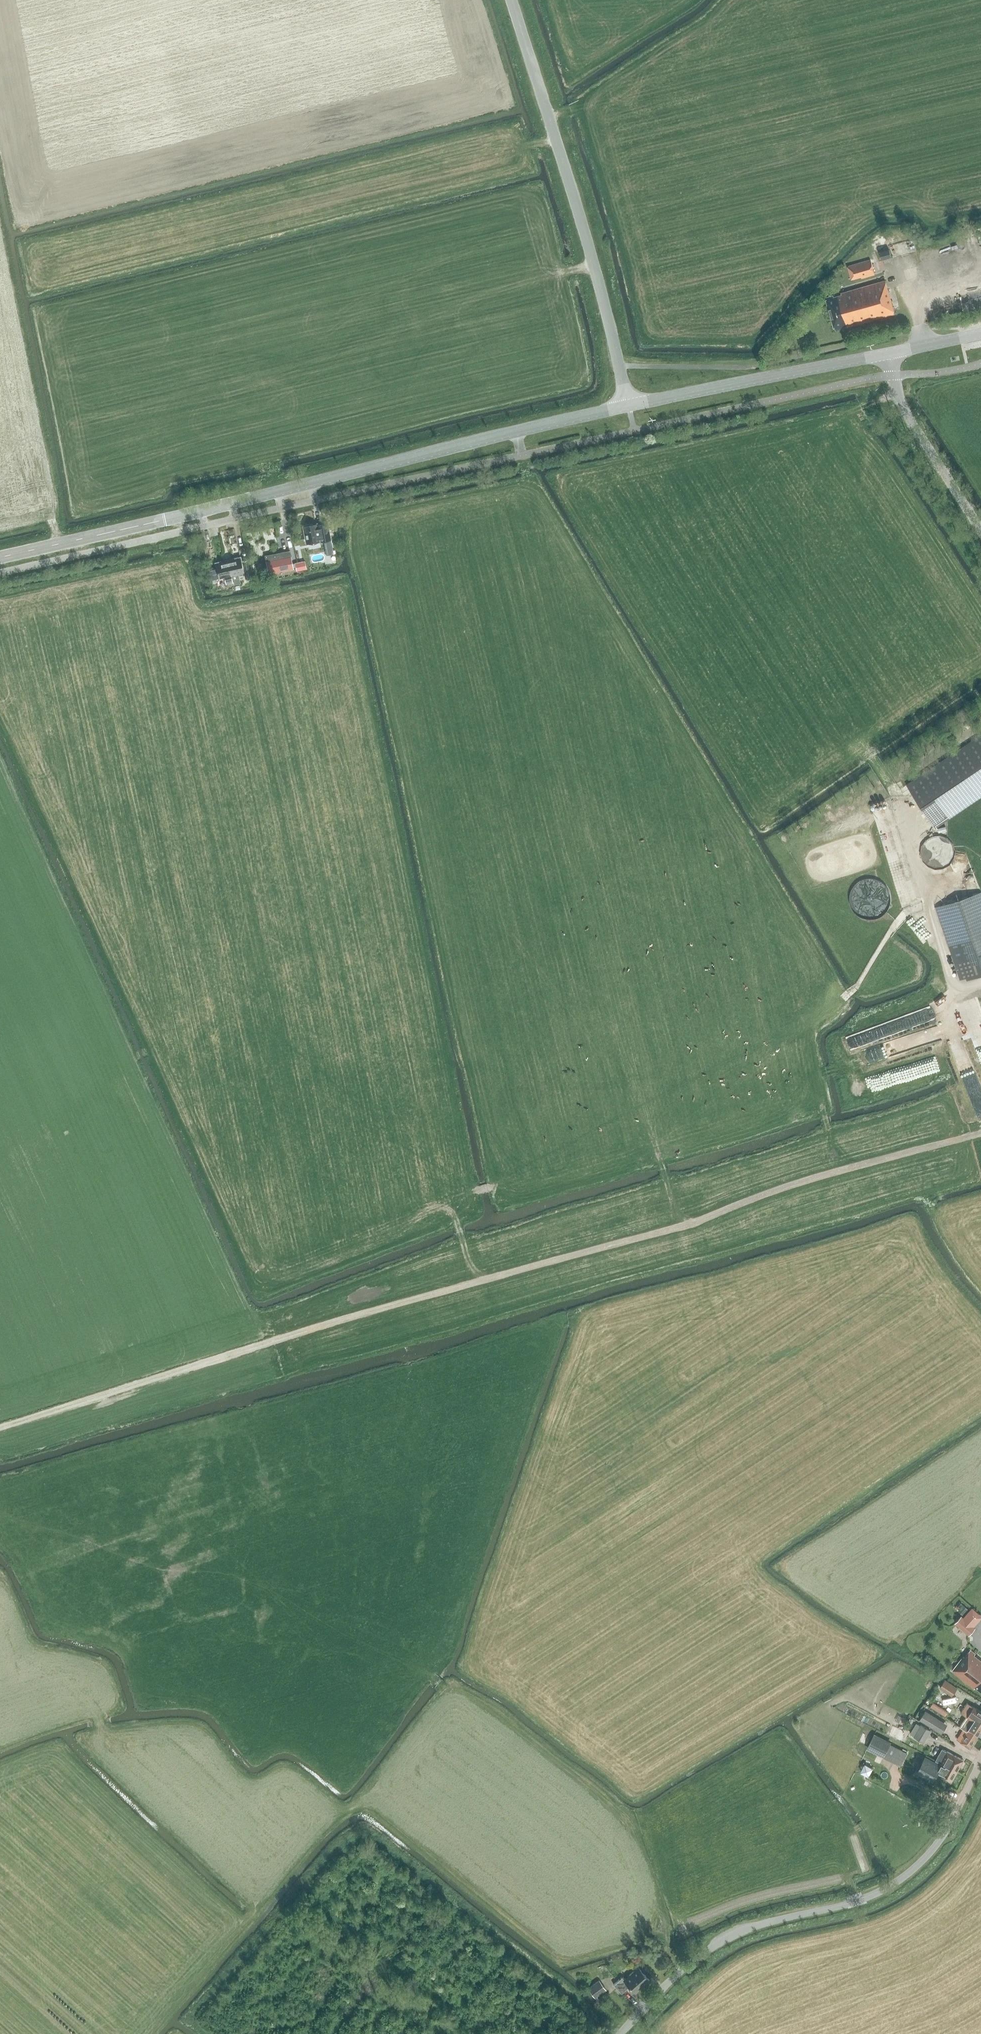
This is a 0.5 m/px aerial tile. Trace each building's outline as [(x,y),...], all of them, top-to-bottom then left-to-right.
[(880,252),(882,259),(891,257),(889,250),(880,252)] [(874,274),(870,260),(848,266),(852,280),(874,274)] [(825,298),(834,331),(843,328),(895,313),(885,280),(825,298)] [(305,526),(303,526),(306,543),(320,541),(331,539),(327,523),(317,525),(317,523),(310,524),(309,524),(306,524),(305,526)] [(264,555),(268,574),(294,569),(290,550),(264,555)] [(238,574),(244,572),(246,579),(253,577),(248,559),(241,561),(240,556),(232,558),(232,559),(228,560),(233,584),(240,582),(238,574)] [(233,584),(228,560),(224,561),(223,560),(215,562),(215,564),(219,578),(224,577),(226,583),(231,582),(231,584),(233,584)] [(295,563),(296,571),(306,569),(305,561),(295,563)] [(906,785),(935,828),(980,797),(980,734),(906,785)] [(890,910),(889,880),(857,881),(857,911),(890,910)] [(960,980),(980,973),(980,892),(936,907),(960,980)] [(881,1055),(877,1045),(863,1050),(868,1063),(878,1059),(877,1057),(881,1055)] [(965,1613),(968,1610),(963,1605),(960,1609),(958,1611),(963,1615),(964,1613),(965,1613)] [(969,1635),(975,1628),(961,1616),(955,1623),(969,1635)] [(975,1656),(975,1654),(971,1651),(965,1658),(964,1656),(958,1663),(952,1671),(980,1694),(980,1660),(975,1656)] [(939,1687),(952,1696),(958,1687),(945,1679),(939,1687)] [(946,1717),(949,1712),(933,1702),(930,1707),(946,1717)] [(980,1732),(980,1711),(968,1702),(961,1712),(966,1716),(960,1726),(964,1729),(977,1738),(980,1732)] [(942,1733),(942,1732),(947,1724),(925,1710),(920,1719),(942,1733)] [(910,1734),(920,1740),(923,1742),(930,1730),(921,1725),(916,1723),(910,1734)] [(970,1748),(977,1738),(964,1729),(957,1739),(970,1748)] [(868,1747),(884,1755),(890,1744),(874,1736),(868,1747)] [(964,1760),(948,1751),(942,1748),(935,1761),(941,1765),(942,1763),(957,1772),(964,1760)] [(957,1772),(942,1763),(941,1765),(941,1766),(925,1757),(917,1772),(933,1781),(937,1773),(940,1775),(940,1776),(951,1782),(957,1772)] [(632,1955),(627,1960),(629,1962),(631,1961),(634,1964),(637,1961),(632,1955)] [(613,1985),(621,1993),(629,1986),(635,1993),(649,1980),(637,1967),(624,1980),(621,1977),(613,1985)] [(595,1997),(605,1990),(599,1980),(588,1988),(595,1997)]
